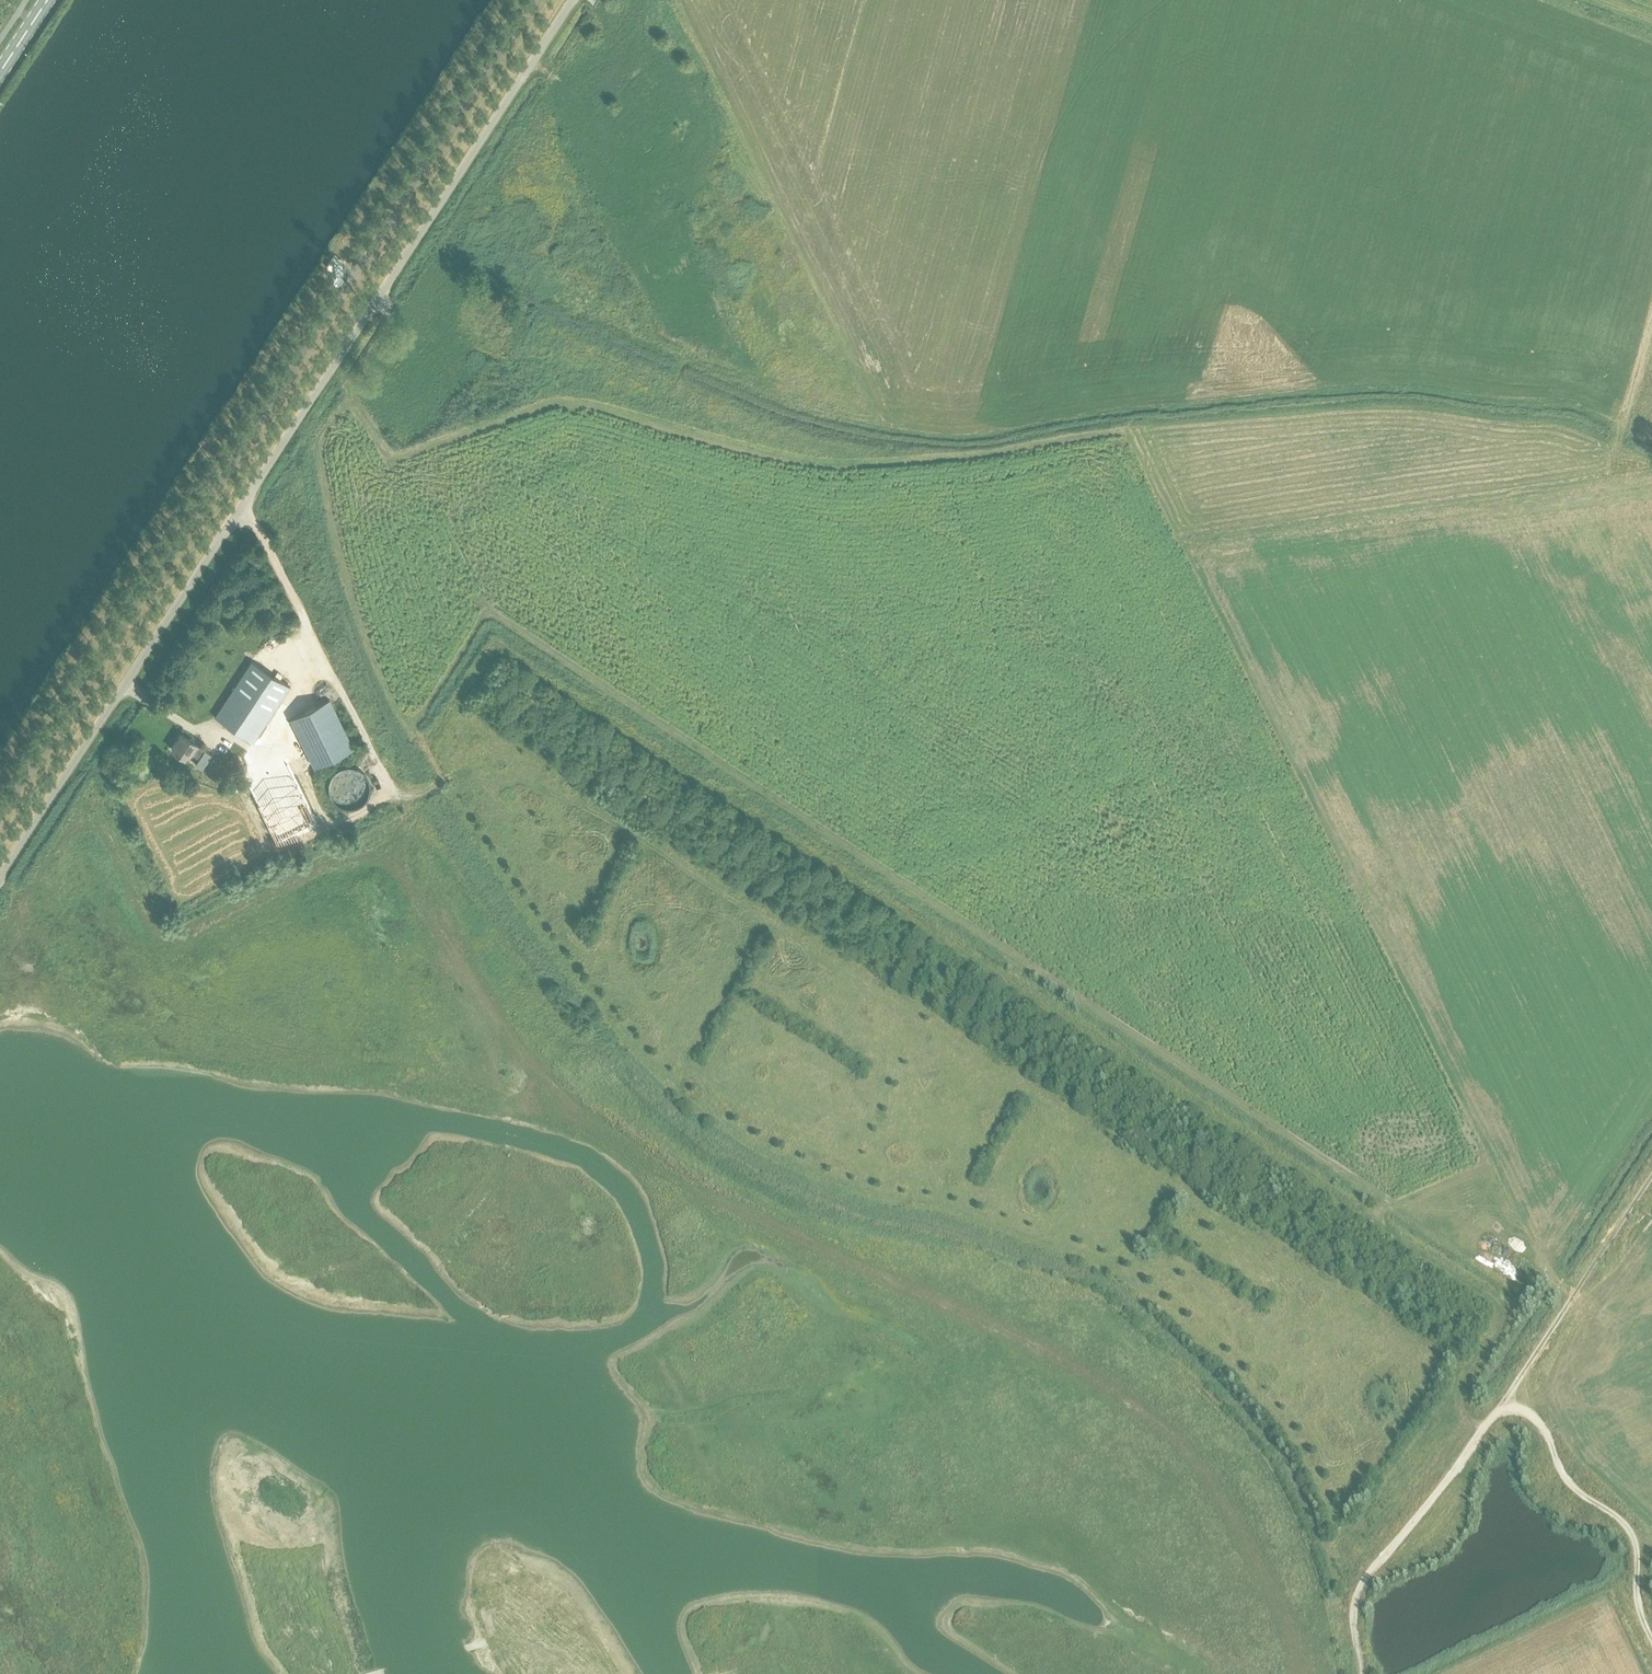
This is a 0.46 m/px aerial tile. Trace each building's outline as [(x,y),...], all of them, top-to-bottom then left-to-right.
[(608,71),(621,67),(618,58),(605,62),(608,71)] [(276,631),(267,643),(274,648),(283,636),(276,631)] [(215,717),(254,742),(290,686),(252,661),(215,717)] [(290,718),(314,767),(354,747),(330,698),(290,718)] [(196,765),(203,769),(212,754),(181,734),(178,739),(172,749),(185,758),(189,752),(200,759),(196,765)] [(291,768),(251,788),(280,846),(319,826),(291,768)] [(377,798),(378,805),(389,804),(388,797),(377,798)] [(1486,1257),(1488,1264),(1495,1262),(1492,1255),(1486,1257)]
